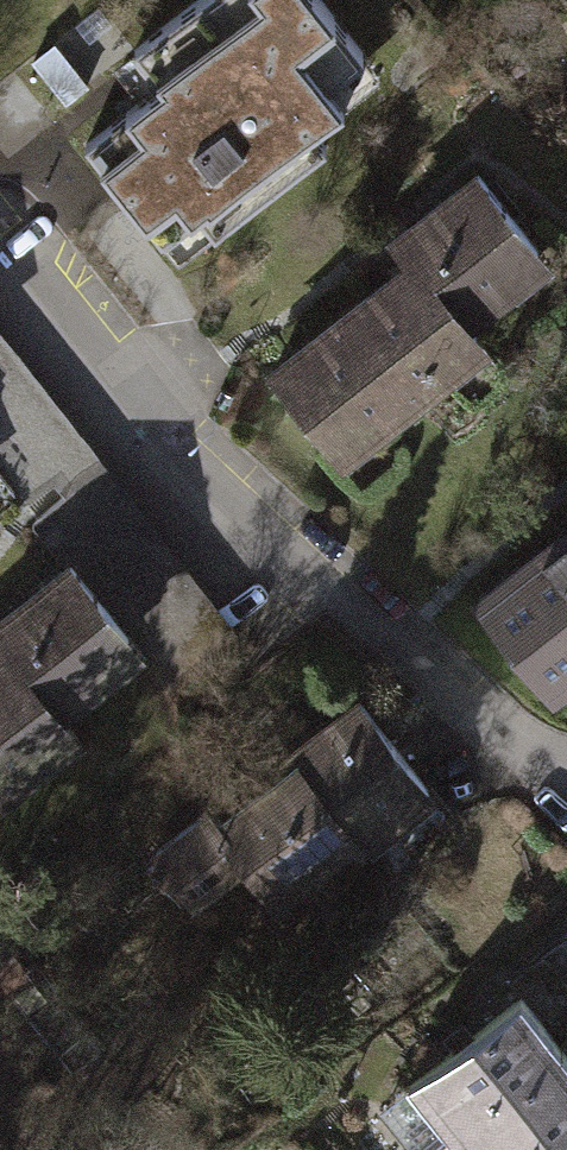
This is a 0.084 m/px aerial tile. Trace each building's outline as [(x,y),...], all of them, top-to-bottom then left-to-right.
[(59,161),(118,239),(155,211),(162,221),(235,166),(223,151),(257,126),(248,115),(296,79),(286,66),(320,40),(290,0),(224,0),(181,32),(199,56),(59,161)] [(533,249),(477,175),(391,239),(409,262),(267,368),(326,446),(363,419),(372,430),(449,372),(438,357),(471,332),(463,322),(506,290),(497,276),(533,249)] [(15,506),(79,456),(0,355),(0,486),(15,506)] [(125,638),(121,641),(160,692),(227,640),(86,459),(56,483),(61,491),(63,493),(28,520),(64,567),(68,564),(125,638)] [(482,599),(538,670),(566,648),(566,533),(482,599)] [(64,567),(0,616),(0,789),(35,762),(28,752),(64,724),(53,711),(99,676),(90,665),(121,641),(125,638),(68,564),(64,567)] [(362,836),(423,790),(354,701),(284,754),(293,766),(345,834),(353,843),(362,836)] [(345,834),(293,766),(220,821),(208,806),(153,847),(188,893),(252,845),(281,882),(345,834)] [(423,790),(362,836),(387,868),(447,822),(423,790)] [(517,994),(556,1044),(566,1037),(566,942),(562,936),(505,981),(517,994)] [(405,1081),(444,1131),(556,1044),(517,994),(405,1081)] [(556,1044),(444,1131),(459,1149),(521,1149),(566,1114),(566,1058),(556,1044)] [(521,1149),(566,1149),(566,1114),(521,1149)]
